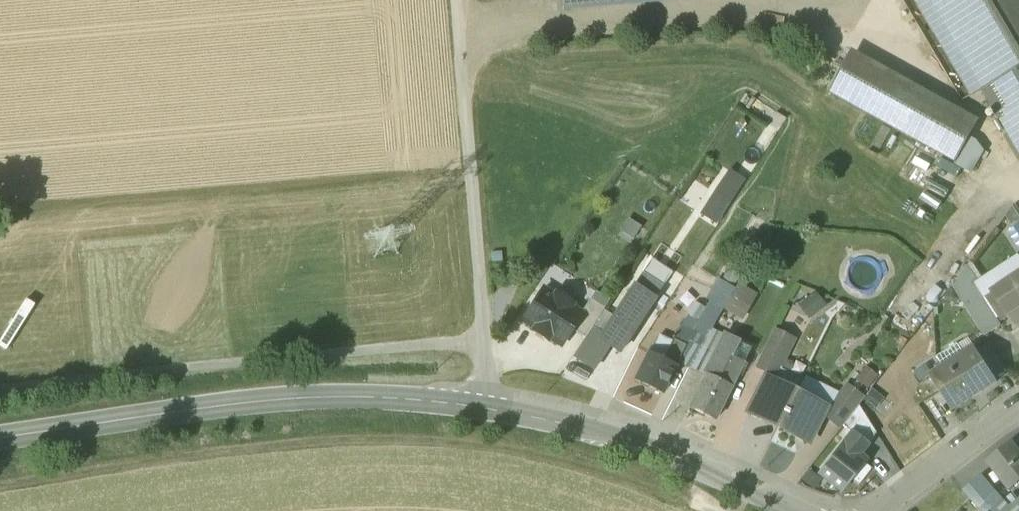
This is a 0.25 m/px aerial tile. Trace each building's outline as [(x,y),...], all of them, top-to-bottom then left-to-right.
[(971,95),(982,89),(1018,67),(1018,0),(915,0),(971,95)] [(971,133),(846,64),(830,93),(955,162),(962,149),(971,133)] [(982,89),(1018,152),(1018,67),(982,89)] [(978,158),(962,149),(955,162),(971,170),(978,158)] [(719,220),(747,174),(728,163),(700,209),(719,220)] [(1000,326),(973,285),(977,283),(966,266),(952,286),(985,336),(1000,326)] [(988,295),(1001,316),(1009,312),(1018,305),(1018,275),(988,295)] [(633,283),(601,333),(596,340),(609,349),(620,356),(657,299),(633,283)] [(800,299),(811,314),(829,301),(818,285),(800,299)] [(554,297),(542,290),(523,320),(535,328),(533,331),(547,340),(549,337),(561,345),(571,330),(581,315),(580,314),(569,307),(572,304),(556,294),(554,297)] [(745,303),(733,324),(752,334),(768,306),(750,295),(745,303)] [(605,309),(590,299),(580,314),(581,315),(571,330),(585,339),(592,327),(605,309)] [(723,310),(709,302),(697,323),(711,330),(723,310)] [(1009,312),(1016,322),(1018,323),(1018,305),(1009,312)] [(711,330),(697,323),(691,332),(694,334),(705,340),(711,330)] [(592,327),(585,339),(573,357),(595,370),(609,349),(596,340),(601,333),(592,327)] [(691,332),(681,327),(673,340),(686,347),(694,334),(691,332)] [(773,331),(755,366),(774,376),(792,341),(773,331)] [(694,334),(686,347),(677,363),(688,368),(705,340),(694,334)] [(663,360),(649,352),(635,380),(661,394),(677,363),(686,347),(673,340),(663,360)] [(732,340),(723,358),(728,361),(740,367),(749,349),(732,340)] [(976,347),(931,376),(952,409),(997,381),(976,347)] [(718,381),(706,375),(689,407),(714,420),(731,388),(730,387),(740,367),(728,361),(718,381)] [(782,385),(764,377),(747,411),(778,426),(793,397),(779,390),(782,385)] [(867,393),(879,402),(889,390),(876,381),(867,393)] [(846,387),(828,410),(831,412),(828,417),(841,428),(863,399),(846,387)] [(806,404),(793,397),(778,426),(808,441),(826,407),(809,399),(806,404)] [(852,433),(820,474),(841,490),(850,479),(859,486),(872,469),(864,462),(865,461),(859,455),(867,445),(852,433)] [(1012,443),(988,461),(1009,488),(1018,481),(1018,452),(1012,443)] [(986,480),(968,496),(979,508),(980,508),(996,492),(986,480)] [(980,508),(982,510),(989,510),(995,505),(1002,499),(996,492),(980,508)] [(1008,507),(1012,510),(1018,510),(1018,498),(1008,507)]
